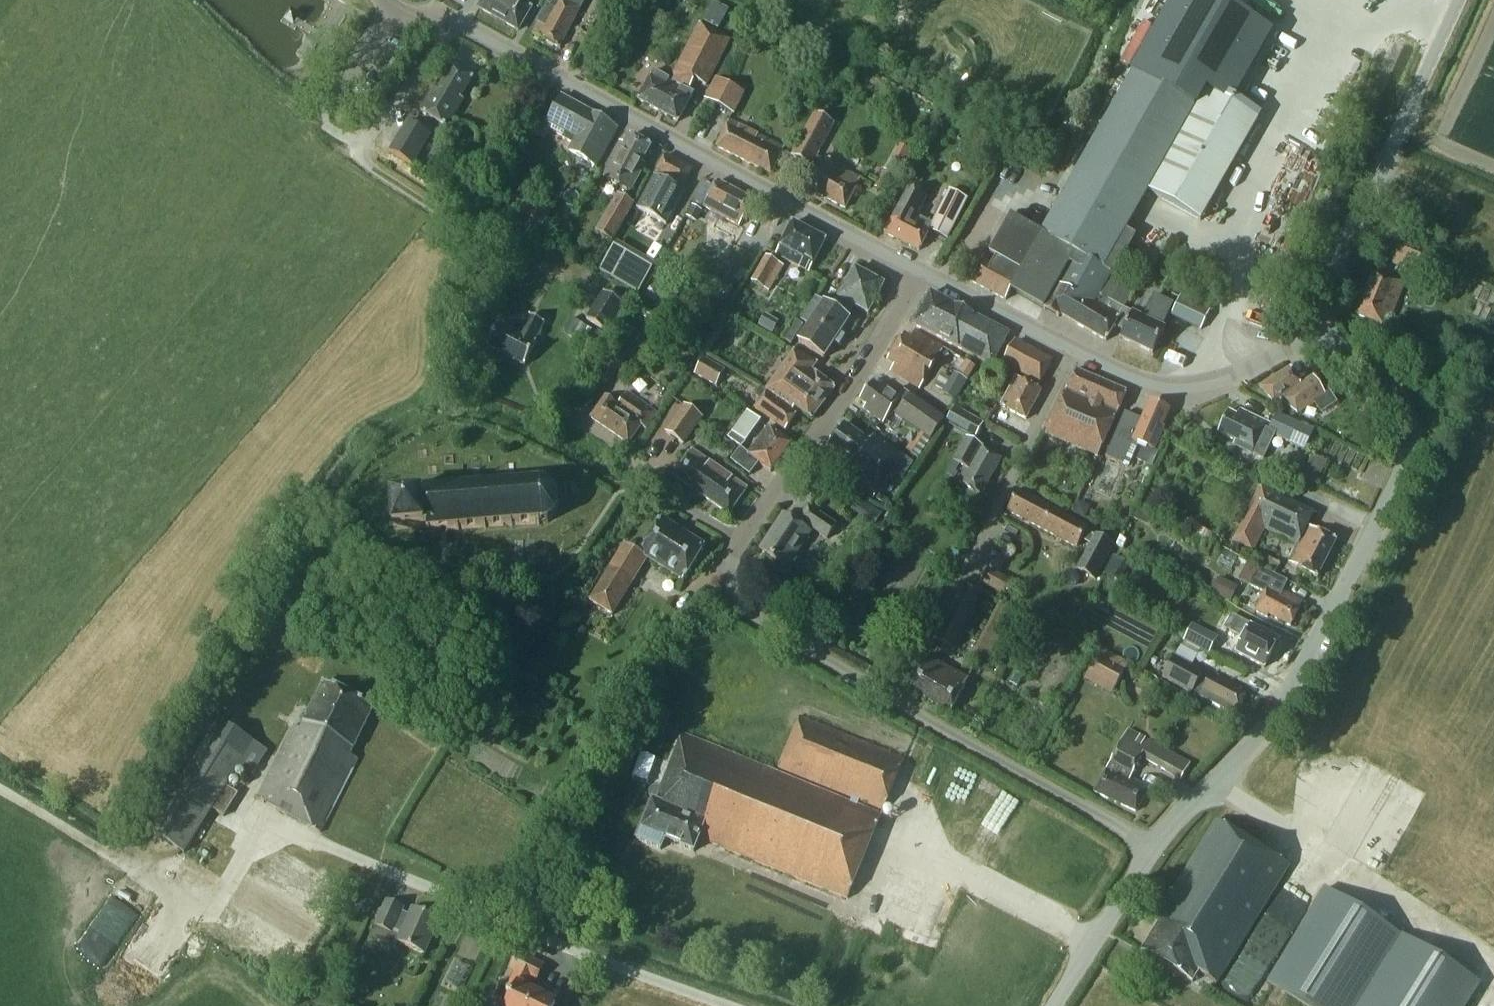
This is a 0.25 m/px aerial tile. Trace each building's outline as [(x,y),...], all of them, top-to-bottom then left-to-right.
[(518,30),(533,5),(524,0),(483,0),(479,8),(518,30)] [(559,47),(580,8),(581,9),(586,0),(554,0),(551,6),(547,4),(532,33),(559,47)] [(970,281),(1005,300),(1011,290),(1059,317),(1060,315),(1106,341),(1115,326),(1124,309),(1135,287),(1114,275),(1137,236),(1126,230),(1148,191),(1199,221),(1257,119),(1247,113),(1249,110),(1232,100),(1271,35),(1210,0),(1174,0),(1133,72),(1063,195),(1064,196),(1043,233),(1010,215),(989,254),(993,256),(991,259),(984,255),(970,281)] [(695,80),(705,86),(730,40),(699,23),(669,80),(654,71),(638,100),(678,122),(693,94),(689,91),(695,80)] [(784,39),(777,53),(787,58),(794,44),(784,39)] [(445,71),(421,112),(447,128),(463,100),(460,98),(472,79),(452,67),(448,73),(445,71)] [(705,100),(733,114),(744,93),(716,79),(705,100)] [(561,97),(547,123),(553,126),(551,130),(563,136),(562,138),(572,143),(568,150),(597,167),(618,128),(561,97)] [(834,123),(815,113),(791,157),(811,167),(811,166),(816,168),(805,188),(844,208),(860,179),(821,158),(820,159),(816,157),(834,123)] [(431,135),(407,121),(390,151),(414,165),(431,135)] [(716,146),(771,174),(784,149),(729,121),(716,146)] [(651,147),(630,135),(625,145),(619,142),(601,176),(622,188),(619,194),(617,193),(595,231),(612,241),(633,203),(630,201),(634,194),(630,192),(642,170),(639,168),(651,147)] [(655,175),(682,188),(693,169),(666,155),(655,175)] [(886,193),(895,175),(884,169),(874,187),(886,193)] [(654,176),(637,207),(666,224),(684,192),(654,176)] [(703,207),(739,227),(753,201),(717,181),(703,207)] [(929,230),(932,224),(917,216),(926,197),(908,188),(884,233),(919,250),(929,230)] [(929,230),(947,240),(967,199),(949,190),(932,224),(929,230)] [(548,241),(558,224),(548,218),(548,217),(524,203),(513,223),(537,237),(538,235),(548,241)] [(703,211),(693,206),(686,217),(697,223),(703,211)] [(825,240),(792,223),(775,255),(809,272),(825,240)] [(1429,253),(1394,240),(1390,248),(1398,251),(1392,266),(1420,277),(1426,263),(1429,253)] [(626,259),(613,251),(600,272),(639,295),(654,272),(628,256),(626,259)] [(752,281),(768,291),(783,266),(766,257),(752,281)] [(845,307),(851,310),(854,306),(868,314),(884,285),(855,269),(836,304),(845,308),(845,307)] [(1355,312),(1386,325),(1403,283),(1372,270),(1355,312)] [(667,291),(660,300),(671,308),(678,299),(667,291)] [(625,307),(604,293),(586,321),(607,334),(625,307)] [(990,360),(994,362),(1009,334),(930,293),(914,325),(988,364),(990,360)] [(1124,309),(1115,326),(1124,331),(1120,338),(1153,354),(1165,328),(1162,327),(1173,304),(1154,295),(1143,318),(1132,313),(1124,309)] [(1171,315),(1201,330),(1210,310),(1180,296),(1171,315)] [(833,309),(816,297),(800,321),(808,326),(798,342),(824,359),(834,344),(839,347),(845,338),(840,335),(850,320),(847,318),(851,310),(845,307),(845,308),(836,304),(833,309)] [(487,347),(525,366),(536,343),(534,342),(544,323),(529,315),(519,335),(498,324),(487,347)] [(564,333),(602,354),(610,340),(571,319),(564,333)] [(803,327),(794,321),(782,339),(791,345),(803,327)] [(639,337),(630,330),(611,359),(620,365),(639,337)] [(944,349),(914,332),(910,338),(903,334),(887,360),(894,364),(890,371),(920,389),(944,349)] [(1040,384),(1052,361),(1015,341),(1003,365),(1040,384)] [(811,419),(834,389),(811,371),(817,364),(794,351),(765,391),(760,388),(765,392),(797,414),(793,410),(795,407),(811,419)] [(694,374),(716,387),(726,370),(704,357),(694,374)] [(620,365),(610,358),(597,378),(607,384),(620,365)] [(967,380),(975,367),(966,361),(958,374),(967,380)] [(1301,385),(1291,368),(1260,387),(1274,402),(1279,399),(1281,401),(1282,401),(1298,413),(1314,403),(1322,413),(1332,406),(1314,377),(1301,385)] [(1065,392),(1065,391),(1045,435),(1097,458),(1127,392),(1075,370),(1065,392)] [(953,374),(942,394),(956,402),(968,381),(967,380),(958,374),(954,372),(953,374)] [(1041,391),(1016,377),(1000,405),(1026,419),(1041,391)] [(879,387),(873,383),(860,401),(866,405),(863,409),(883,423),(891,412),(921,433),(930,440),(944,420),(904,392),(901,397),(882,383),(879,387)] [(785,431),(797,414),(765,392),(760,388),(755,395),(761,399),(754,409),(785,431)] [(640,426),(645,429),(656,413),(627,393),(619,405),(606,396),(591,418),(628,444),(640,426)] [(1155,450),(1165,428),(1163,427),(1170,411),(1149,402),(1141,420),(1124,413),(1105,457),(1123,465),(1133,442),(1142,446),(1137,459),(1153,466),(1159,452),(1155,450)] [(685,405),(666,432),(682,444),(701,417),(685,405)] [(983,423),(955,407),(946,422),(974,439),(983,423)] [(1240,443),(1238,447),(1252,454),(1264,430),(1305,449),(1313,431),(1276,414),(1271,425),(1240,410),(1237,416),(1228,412),(1218,433),(1240,443)] [(730,434),(727,438),(740,448),(745,442),(761,421),(748,411),(730,434)] [(848,463),(840,475),(873,498),(891,472),(903,456),(867,431),(862,438),(843,425),(827,449),(848,463)] [(740,448),(731,460),(750,475),(756,467),(759,463),(770,472),(792,444),(769,427),(757,443),(753,447),(748,453),(740,448)] [(930,440),(921,433),(914,443),(912,441),(906,449),(918,458),(930,440)] [(1001,458),(966,437),(953,461),(965,467),(957,481),(981,494),(1001,458)] [(747,488),(691,449),(673,475),(729,514),(747,488)] [(1316,454),(1309,477),(1325,482),(1331,459),(1316,454)] [(903,456),(891,472),(899,477),(911,461),(903,456)] [(1110,461),(1101,482),(1117,488),(1126,467),(1110,461)] [(555,514),(556,511),(557,508),(558,508),(559,506),(558,506),(558,503),(557,499),(558,499),(558,497),(557,497),(555,494),(553,491),(554,490),(553,489),(552,490),(549,488),(546,486),(546,485),(545,485),(544,485),(540,485),(536,485),(536,483),(534,484),(534,485),(510,487),(510,485),(507,485),(507,487),(483,488),(483,487),(481,487),(481,489),(456,490),(456,489),(454,489),(454,491),(427,492),(427,491),(425,491),(425,496),(392,499),(394,530),(427,527),(428,533),(430,533),(430,531),(456,529),(457,531),(459,531),(459,529),(483,528),(483,529),(486,529),(486,527),(510,526),(510,527),(513,527),(512,526),(536,524),(536,525),(539,525),(539,524),(543,523),(547,522),(548,523),(549,522),(549,521),(552,519),(554,516),(555,517),(556,515),(555,514)] [(1337,541),(1308,527),(1314,514),(1261,487),(1233,541),(1253,551),(1264,529),(1298,546),(1289,563),(1317,578),(1337,541)] [(1113,546),(1086,531),(1088,527),(1018,490),(1007,511),(1077,548),(1081,540),(1089,545),(1077,569),(1095,579),(1113,546)] [(874,525),(881,514),(859,498),(851,510),(874,525)] [(812,529),(827,539),(836,526),(808,506),(797,523),(783,514),(759,550),(786,568),(812,529)] [(1120,519),(1114,530),(1120,534),(1126,522),(1120,519)] [(683,582),(705,547),(661,520),(640,554),(628,546),(591,603),(613,617),(649,560),(683,582)] [(1200,529),(1197,536),(1208,542),(1212,534),(1200,529)] [(1120,540),(1116,548),(1122,550),(1125,544),(1120,540)] [(1119,553),(1110,573),(1126,580),(1135,560),(1119,553)] [(1275,573),(1280,564),(1264,556),(1259,565),(1275,573)] [(1249,562),(1239,580),(1250,585),(1259,567),(1249,562)] [(1290,626),(1303,602),(1282,592),(1287,581),(1259,567),(1250,585),(1265,593),(1255,611),(1267,617),(1268,615),(1290,626)] [(979,583),(1005,596),(1013,581),(987,568),(979,583)] [(1211,594),(1230,603),(1238,587),(1220,578),(1211,594)] [(982,591),(966,583),(936,640),(952,648),(982,591)] [(1004,604),(975,659),(990,667),(1019,612),(1004,604)] [(1264,668),(1279,640),(1232,615),(1224,629),(1243,639),(1236,653),(1264,668)] [(1208,654),(1208,653),(1217,637),(1193,624),(1184,640),(1185,641),(1188,643),(1201,650),(1208,654)] [(1185,641),(1175,658),(1191,667),(1201,650),(1188,643),(1185,641)] [(910,691),(951,713),(968,679),(927,657),(910,691)] [(1087,674),(1115,689),(1124,673),(1096,657),(1087,674)] [(1191,692),(1192,691),(1202,673),(1191,667),(1175,658),(1174,657),(1163,677),(1191,692)] [(1231,707),(1237,710),(1245,695),(1239,692),(1241,688),(1212,672),(1209,677),(1202,673),(1192,691),(1199,695),(1199,696),(1228,712),(1231,707)] [(256,799),(320,833),(358,759),(350,755),(373,709),(323,683),(300,729),(293,725),(256,799)] [(219,687),(214,697),(227,704),(233,695),(219,687)] [(699,838),(847,899),(905,759),(800,716),(776,773),(682,734),(661,788),(659,787),(654,788),(650,792),(650,797),(653,801),(637,840),(660,850),(665,840),(694,852),(699,838)] [(217,722),(149,830),(184,853),(212,809),(224,816),(238,794),(226,786),(239,767),(251,774),(266,750),(217,722)] [(1190,764),(1175,756),(1128,730),(1094,792),(1136,812),(1150,788),(1130,779),(1141,758),(1181,780),(1190,764)] [(1198,972),(1216,983),(1289,865),(1216,820),(1155,919),(1160,922),(1142,952),(1192,982),(1198,972)] [(1308,1005),(1358,1005),(1402,935),(1324,887),(1266,980),(1308,1005)] [(371,937),(395,947),(397,943),(424,955),(440,920),(413,908),(409,915),(402,912),(404,908),(387,901),(375,927),(371,937)] [(1402,935),(1358,1005),(1464,1005),(1478,983),(1402,935)] [(536,981),(542,967),(519,955),(512,969),(517,972),(505,997),(511,1000),(508,1005),(554,1005),(555,1004),(525,989),(531,978),(536,981)]
